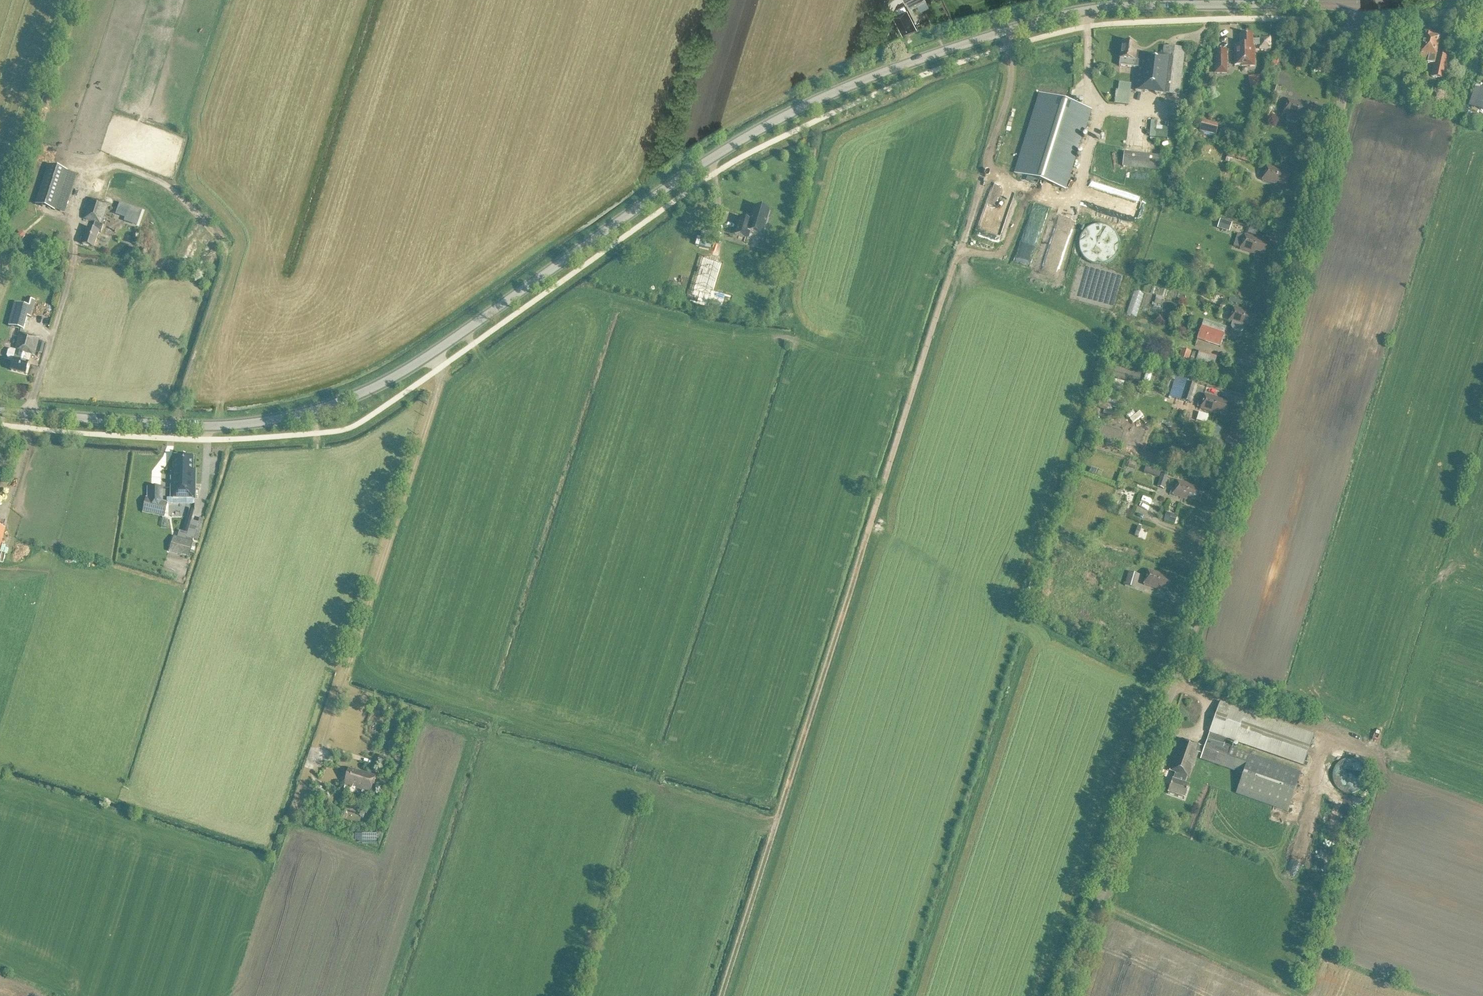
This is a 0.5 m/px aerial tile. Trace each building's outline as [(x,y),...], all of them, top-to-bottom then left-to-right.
[(926,0),(906,0),(910,8),(926,0)] [(904,37),(917,31),(907,11),(894,17),(904,37)] [(880,42),(891,37),(885,23),(874,29),(880,42)] [(1446,81),(1451,60),(1436,56),(1440,38),(1426,35),(1421,60),(1428,61),(1428,63),(1435,65),(1432,78),(1446,81)] [(1252,46),(1252,36),(1239,36),(1239,47),(1234,47),(1234,67),(1250,66),(1250,68),(1255,67),(1254,46),(1252,46)] [(1163,57),(1136,53),(1137,45),(1122,44),(1120,60),(1119,67),(1138,69),(1135,92),(1179,97),(1185,50),(1164,48),(1163,57)] [(1215,75),(1227,75),(1227,52),(1214,53),(1215,75)] [(1364,79),(1371,81),(1374,69),(1368,67),(1364,79)] [(1131,86),(1119,84),(1117,93),(1130,94),(1131,86)] [(1476,86),(1469,107),(1482,112),(1482,89),(1476,86)] [(1277,104),(1281,91),(1271,87),(1267,101),(1277,104)] [(1016,175),(1065,190),(1082,133),(1083,133),(1090,111),(1040,96),(1016,175)] [(1307,119),(1310,110),(1305,108),(1305,106),(1288,101),(1284,115),(1287,116),(1286,120),(1287,122),(1295,124),(1297,123),(1299,117),(1307,119)] [(1215,137),(1218,125),(1202,122),(1200,133),(1215,137)] [(1158,171),(1160,158),(1124,154),(1122,167),(1158,171)] [(77,175),(48,166),(35,206),(65,215),(77,175)] [(1286,186),(1289,176),(1283,175),(1284,173),(1267,168),(1262,182),(1276,186),(1277,183),(1286,186)] [(101,234),(104,226),(102,226),(109,206),(90,199),(83,220),(95,224),(93,231),(88,229),(83,246),(93,249),(98,233),(101,234)] [(125,220),(130,208),(120,204),(116,216),(125,220)] [(739,220),(735,236),(748,240),(750,233),(762,237),(769,213),(755,208),(750,224),(739,220)] [(1232,225),(1220,221),(1217,230),(1229,233),(1232,225)] [(17,237),(21,242),(25,237),(21,233),(17,237)] [(1025,236),(1016,260),(1031,266),(1040,242),(1025,236)] [(1264,256),(1267,246),(1261,244),(1262,242),(1245,237),(1240,251),(1254,255),(1254,253),(1264,256)] [(68,242),(59,240),(57,248),(66,250),(68,242)] [(727,272),(708,267),(698,304),(704,306),(702,312),(714,316),(715,312),(727,315),(730,304),(719,301),(727,272)] [(1135,291),(1127,315),(1138,318),(1146,294),(1135,291)] [(31,319),(36,302),(31,301),(30,308),(15,304),(8,328),(20,331),(15,352),(11,351),(9,352),(8,358),(9,361),(14,362),(11,371),(26,375),(28,365),(26,364),(29,356),(35,357),(40,340),(26,336),(24,332),(28,319),(31,319)] [(1229,323),(1232,324),(1230,328),(1232,331),(1240,333),(1243,332),(1245,326),(1252,328),(1256,318),(1250,317),(1251,315),(1234,309),(1229,323)] [(1222,329),(1204,323),(1202,328),(1201,328),(1197,340),(1220,348),(1224,335),(1221,334),(1222,329)] [(1191,353),(1182,350),(1178,362),(1187,365),(1191,353)] [(1217,358),(1199,352),(1195,364),(1213,370),(1217,358)] [(1176,377),(1175,381),(1170,398),(1191,404),(1197,383),(1176,377)] [(1112,387),(1125,390),(1126,381),(1114,379),(1112,387)] [(1112,412),(1116,391),(1105,388),(1100,410),(1112,412)] [(1224,415),(1227,405),(1221,404),(1222,401),(1205,396),(1201,411),(1214,414),(1214,412),(1224,415)] [(1207,417),(1198,414),(1195,422),(1205,425),(1207,417)] [(1221,435),(1223,430),(1211,426),(1208,436),(1203,434),(1202,438),(1211,441),(1215,446),(1216,446),(1218,439),(1219,439),(1218,440),(1222,442),(1221,445),(1227,447),(1230,438),(1221,435)] [(195,500),(196,471),(193,471),(193,458),(174,457),(173,472),(170,472),(170,499),(195,500)] [(1137,463),(1128,461),(1126,468),(1134,470),(1137,463)] [(1158,479),(1161,473),(1146,468),(1143,474),(1158,479)] [(1163,490),(1168,476),(1162,474),(1157,488),(1163,490)] [(1197,501),(1199,492),(1195,490),(1195,488),(1178,482),(1173,496),(1187,500),(1187,498),(1197,501)] [(167,499),(167,485),(151,485),(151,499),(167,499)] [(165,518),(168,504),(146,499),(143,513),(165,518)] [(192,532),(196,510),(191,509),(186,534),(193,535),(194,532),(192,532)] [(1177,517),(1166,513),(1164,522),(1175,525),(1177,517)] [(202,519),(197,538),(202,539),(206,520),(202,519)] [(1137,538),(1145,539),(1147,529),(1139,527),(1137,538)] [(171,552),(191,557),(196,541),(176,536),(171,552)] [(1167,590),(1170,582),(1165,580),(1166,577),(1148,572),(1143,586),(1157,590),(1158,587),(1167,590)] [(1135,590),(1139,576),(1128,573),(1124,586),(1135,590)] [(1303,767),(1313,737),(1220,704),(1204,748),(1179,739),(1168,772),(1175,774),(1172,782),(1167,794),(1184,800),(1189,787),(1184,786),(1187,778),(1189,779),(1198,751),(1202,753),(1200,759),(1242,774),(1235,794),(1287,812),(1300,774),(1223,747),(1226,739),(1303,767)] [(392,772),(395,762),(380,757),(377,767),(392,772)] [(1350,794),(1354,794),(1357,793),(1361,791),(1363,788),(1365,786),(1366,782),(1367,779),(1367,775),(1367,772),(1365,768),(1363,765),(1361,762),(1357,761),(1353,759),(1348,759),(1344,760),(1342,761),(1339,763),(1336,765),(1333,770),(1332,774),(1332,779),(1334,784),(1336,788),(1339,791),(1342,793),(1346,794),(1350,794)] [(367,775),(349,770),(345,785),(370,793),(376,776),(368,773),(367,775)] [(387,781),(390,773),(379,770),(377,778),(387,781)] [(382,797),(386,783),(380,781),(376,795),(382,797)]
